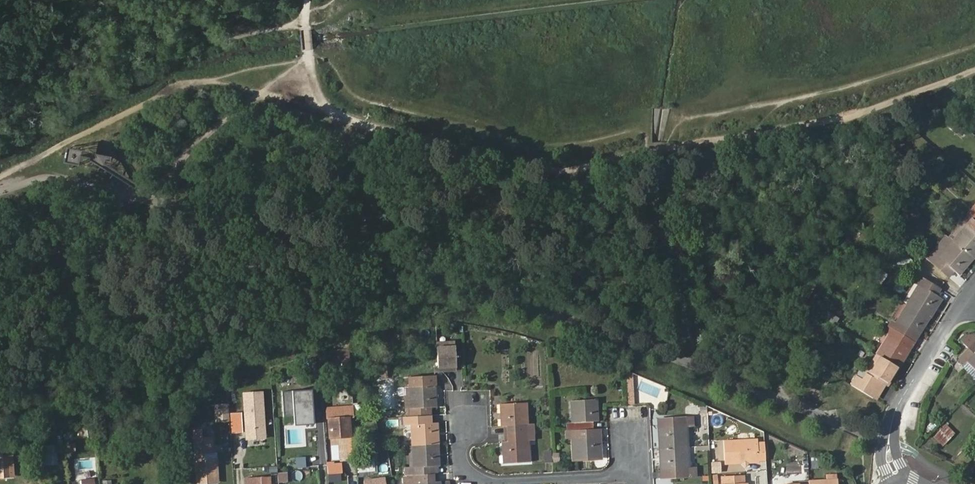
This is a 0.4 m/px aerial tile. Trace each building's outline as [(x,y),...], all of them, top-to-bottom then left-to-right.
[(965,128),(971,133),(974,129),(974,121),(973,119),(965,128)] [(965,128),(957,120),(949,129),(958,137),(965,128)] [(972,258),(974,254),(974,223),(973,221),(967,227),(965,225),(952,241),(972,258)] [(933,262),(948,275),(953,269),(958,274),(972,258),(952,241),(933,262)] [(877,268),(868,280),(879,287),(887,274),(877,268)] [(918,285),(922,278),(915,273),(911,280),(917,284),(918,285)] [(906,303),(929,317),(940,298),(934,294),(938,287),(922,278),(918,285),(917,284),(906,303)] [(918,335),(929,317),(906,303),(894,322),(896,323),(892,329),(907,338),(911,332),(918,335)] [(828,311),(824,317),(836,324),(839,318),(828,311)] [(882,332),(887,335),(888,336),(892,329),(887,326),(882,332)] [(875,353),(898,367),(909,349),(903,345),(907,338),(892,329),(888,336),(887,335),(875,353)] [(907,338),(913,342),(918,335),(911,332),(907,338)] [(966,349),(974,340),(972,334),(964,334),(958,341),(966,349)] [(909,349),(913,342),(907,338),(903,345),(909,349)] [(974,340),(966,349),(955,360),(960,364),(964,360),(974,371),(974,341),(974,340)] [(455,342),(437,343),(438,368),(456,367),(455,342)] [(887,386),(898,367),(875,353),(864,372),(866,373),(862,380),(855,376),(852,381),(872,396),(877,389),(881,382),(884,384),(887,386)] [(960,364),(974,378),(974,371),(964,360),(960,364)] [(633,372),(625,369),(627,405),(634,405),(633,372)] [(413,416),(430,415),(430,407),(436,406),(434,375),(409,376),(410,407),(412,408),(413,416)] [(852,381),(850,385),(871,398),(872,396),(852,381)] [(244,441),(265,440),(264,392),(243,392),(244,441)] [(574,430),(591,429),(591,422),(598,422),(597,399),(570,401),(572,423),(565,423),(566,431),(574,430)] [(508,434),(533,432),(533,425),(527,425),(526,403),(499,405),(501,426),(504,427),(508,426),(508,434)] [(214,404),(214,422),(228,423),(229,404),(214,404)] [(229,413),(230,433),(241,432),(239,412),(229,413)] [(326,413),(328,441),(349,440),(348,421),(350,421),(349,414),(336,415),(336,412),(326,413)] [(289,417),(290,437),(306,435),(307,435),(305,413),(292,414),(292,417),(289,417)] [(411,424),(412,445),(438,443),(437,422),(430,422),(430,415),(413,416),(404,416),(405,424),(411,424)] [(659,428),(660,449),(686,448),(685,426),(693,426),(692,417),(665,419),(666,427),(659,428)] [(954,433),(945,424),(932,437),(941,446),(954,433)] [(592,437),(591,429),(574,430),(574,438),(573,438),(574,460),(600,458),(599,437),(592,437)] [(534,440),(533,432),(508,434),(508,441),(505,442),(502,442),(503,463),(529,462),(528,440),(534,440)] [(192,440),(195,483),(216,482),(215,461),(203,461),(203,454),(213,454),(212,439),(192,440)] [(764,459),(763,444),(756,444),(756,441),(724,443),(725,463),(741,463),(748,462),(757,462),(757,460),(764,459)] [(68,452),(76,451),(75,443),(67,444),(68,452)] [(438,443),(412,445),(413,467),(408,467),(408,475),(433,473),(433,466),(437,466),(439,466),(438,443)] [(55,446),(40,447),(40,455),(56,454),(55,446)] [(686,448),(660,449),(661,469),(667,469),(668,478),(695,476),(695,468),(688,468),(686,448)] [(8,477),(7,450),(0,450),(0,477),(8,477)] [(560,452),(544,452),(544,462),(560,462),(560,452)] [(56,454),(40,455),(41,465),(56,464),(56,454)] [(296,468),(306,468),(306,457),(296,457),(296,468)] [(358,473),(375,471),(374,457),(357,459),(358,473)] [(720,461),(710,462),(712,473),(722,472),(720,461)] [(341,464),(327,465),(327,474),(342,473),(341,464)] [(300,470),(292,472),(294,481),(303,478),(300,470)] [(288,472),(278,472),(278,483),(288,483),(288,472)] [(407,475),(407,483),(410,483),(414,483),(440,483),(440,481),(438,481),(433,481),(433,473),(408,475),(407,475)]
